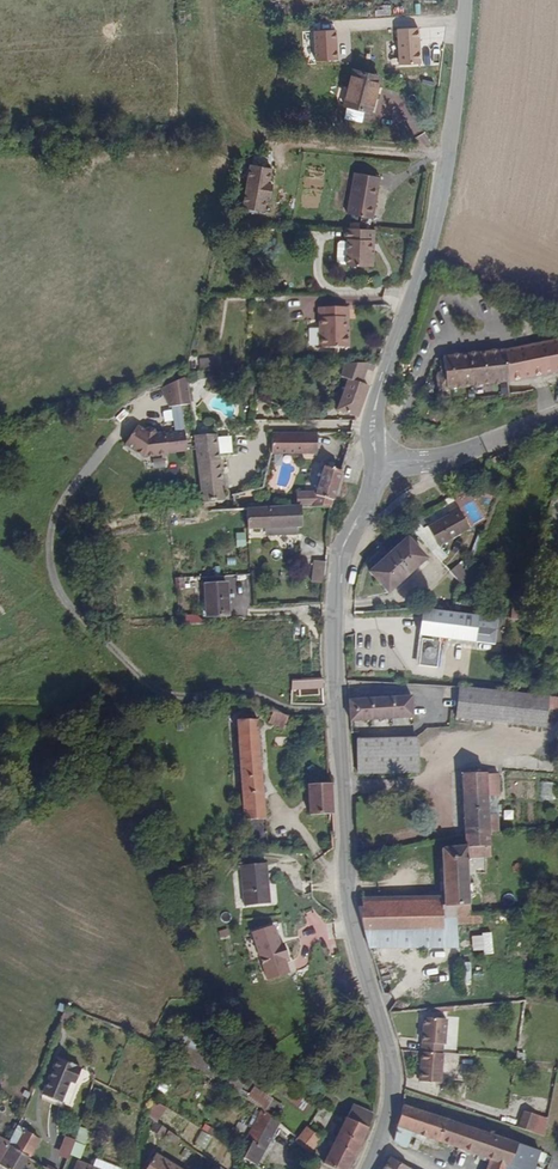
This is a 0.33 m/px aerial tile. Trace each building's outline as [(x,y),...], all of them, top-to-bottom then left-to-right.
[(368,115),(377,83),(350,76),(346,89),(337,87),(332,105),(368,115)] [(265,198),(267,184),(263,184),(265,168),(242,167),(238,211),(261,213),(262,197),(265,198)] [(377,216),(385,173),(359,168),(351,211),(377,216)] [(371,245),(371,234),(378,234),(378,225),(347,224),(347,234),(351,234),(351,237),(351,260),(351,262),(377,262),(378,245),(371,245)] [(351,260),(351,237),(344,237),(341,239),(341,257),(343,260),(351,260)] [(342,333),(342,318),(347,318),(347,305),(317,306),(317,317),(320,316),(321,346),(349,346),(349,333),(348,333),(342,333)] [(506,346),(440,355),(442,370),(435,371),(434,376),(435,388),(507,379),(557,367),(557,334),(506,346)] [(364,367),(372,369),(374,364),(343,366),(339,378),(346,381),(347,378),(359,383),(364,367)] [(182,449),(181,429),(178,402),(188,402),(185,372),(158,384),(166,404),(169,404),(171,430),(161,430),(161,429),(152,430),(150,426),(143,424),(140,426),(133,421),(118,440),(137,454),(163,453),(162,450),(182,449)] [(355,417),(366,385),(359,383),(347,378),(346,381),(337,411),(355,417)] [(315,449),(316,430),(275,431),(275,449),(275,450),(315,449)] [(233,455),(232,436),(212,438),(212,434),(191,435),(196,501),(218,499),(214,457),(233,455)] [(331,503),(341,464),(322,460),(315,486),(292,488),(294,502),(302,501),(310,501),(331,503)] [(259,486),(268,469),(265,467),(256,484),(259,486)] [(301,521),(302,501),(294,502),(245,506),(247,528),(301,521)] [(439,545),(472,529),(460,505),(450,511),(451,514),(429,525),(439,545)] [(390,592),(429,556),(409,535),(371,570),(390,592)] [(325,584),(328,559),(313,558),(311,582),(325,584)] [(229,614),(228,581),(206,582),(207,615),(229,614)] [(523,618),(525,606),(513,605),(511,617),(523,618)] [(496,644),(499,615),(478,613),(478,616),(424,610),(421,635),(424,636),(421,665),(439,667),(442,640),(441,640),(441,637),(496,644)] [(324,687),(324,679),(291,679),(292,687),(324,687)] [(545,724),(547,693),(461,688),(457,719),(545,724)] [(412,717),(411,696),(348,700),(349,721),(412,717)] [(265,815),(259,705),(236,706),(242,815),(265,815)] [(288,722),(289,711),(272,708),(272,719),(288,722)] [(420,770),(419,743),(357,746),(359,773),(420,770)] [(486,795),(485,773),(459,773),(462,835),(488,832),(487,816),(486,795)] [(501,794),(500,774),(485,773),(486,795),(501,794)] [(330,815),(329,782),(310,783),(311,815),(330,815)] [(267,844),(265,815),(242,815),(244,844),(248,844),(267,844)] [(498,831),(497,815),(487,816),(488,832),(498,831)] [(489,856),(488,832),(462,835),(463,844),(443,845),(445,891),(446,900),(358,902),(368,945),(457,944),(447,904),(456,904),(456,910),(468,910),(466,857),(489,856)] [(263,858),(236,862),(241,903),(266,899),(263,878),(265,878),(263,858)] [(446,900),(445,891),(358,893),(358,902),(446,900)] [(274,945),(268,924),(245,931),(260,982),(283,975),(278,959),(282,958),(278,944),(274,945)] [(460,957),(457,944),(368,945),(372,957),(460,957)] [(67,1019),(72,1007),(65,1005),(61,1016),(67,1019)] [(64,1026),(67,1019),(61,1016),(59,1023),(64,1026)] [(446,1044),(448,1019),(426,1017),(423,1051),(444,1053),(445,1044),(446,1044)] [(443,1086),(446,1053),(444,1053),(423,1051),(420,1084),(443,1086)] [(61,1099),(69,1078),(74,1080),(80,1064),(73,1062),(74,1060),(55,1053),(44,1083),(48,1084),(44,1093),(61,1099)] [(424,1105),(425,1101),(403,1093),(402,1103),(428,1112),(430,1107),(424,1105)] [(402,1103),(394,1138),(405,1143),(410,1127),(458,1145),(489,1157),(484,1168),(532,1168),(538,1149),(428,1112),(402,1103)] [(371,1115),(348,1106),(321,1160),(340,1168),(345,1168),(371,1115)] [(256,1162),(277,1118),(264,1108),(248,1133),(251,1135),(240,1154),(256,1162)] [(16,1145),(27,1126),(19,1121),(12,1139),(11,1142),(16,1145)] [(309,1150),(319,1136),(304,1125),(297,1134),(294,1139),(309,1150)] [(32,1155),(43,1137),(27,1126),(16,1145),(32,1155)] [(294,1139),(297,1134),(288,1127),(285,1132),(294,1139)] [(84,1157),(91,1136),(81,1132),(74,1153),(84,1157)] [(12,1139),(0,1133),(0,1163),(1,1164),(11,1142),(12,1139)] [(32,1155),(16,1145),(11,1142),(1,1164),(9,1168),(22,1168),(32,1155)] [(489,1157),(458,1145),(453,1159),(480,1168),(484,1168),(489,1157)] [(125,1157),(100,1149),(96,1161),(84,1157),(79,1168),(121,1168),(125,1157)] [(409,1165),(386,1154),(378,1168),(407,1168),(409,1165)] [(155,1157),(149,1168),(180,1168),(155,1157)]
